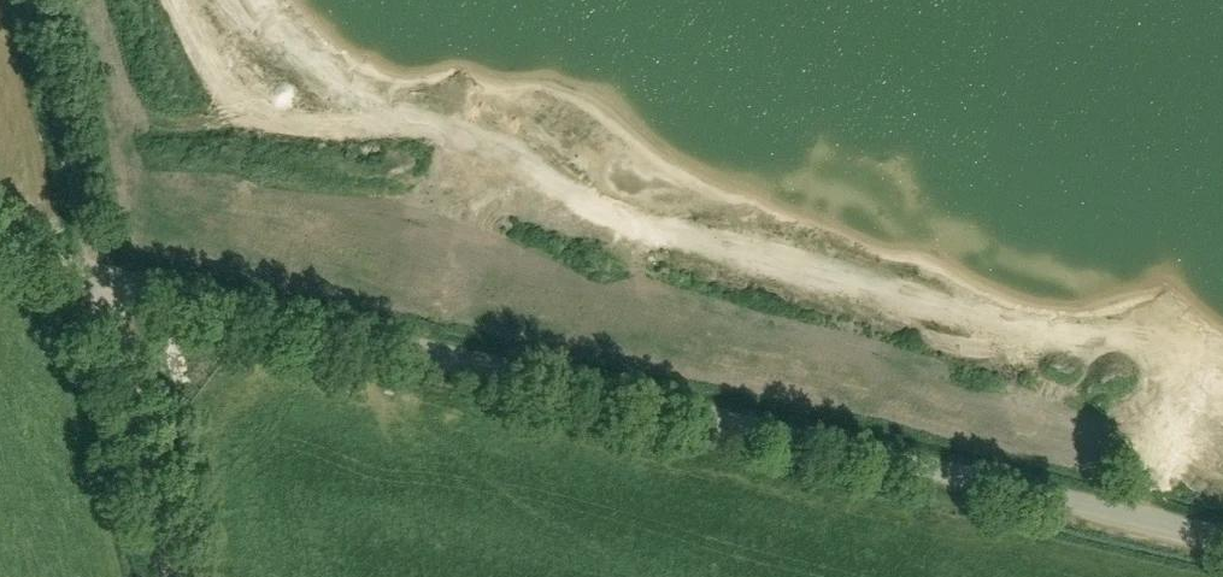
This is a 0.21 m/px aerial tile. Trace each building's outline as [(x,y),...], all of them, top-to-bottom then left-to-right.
[(640,173),(644,158),(628,155),(625,169),(640,173)]
